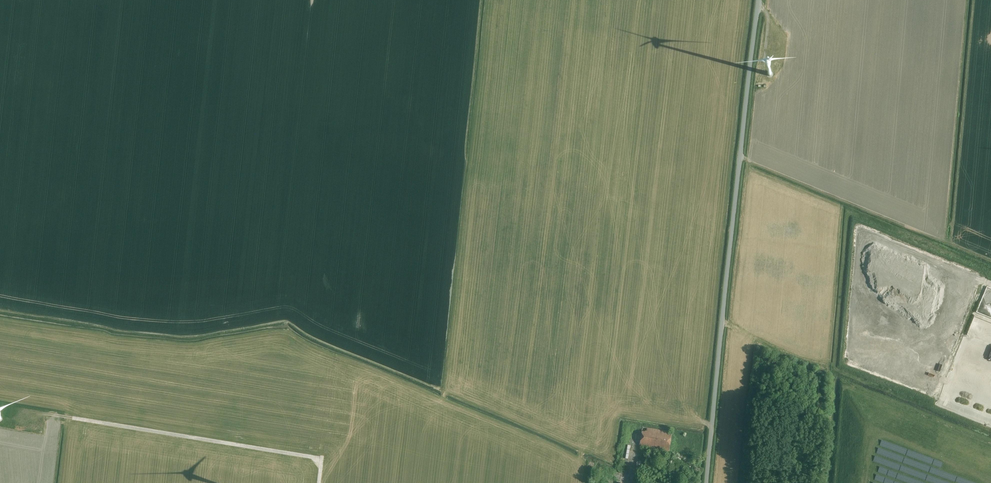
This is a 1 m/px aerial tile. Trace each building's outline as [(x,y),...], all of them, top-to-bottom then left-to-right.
[(640,446),(669,451),(672,432),(643,427),(640,446)]
